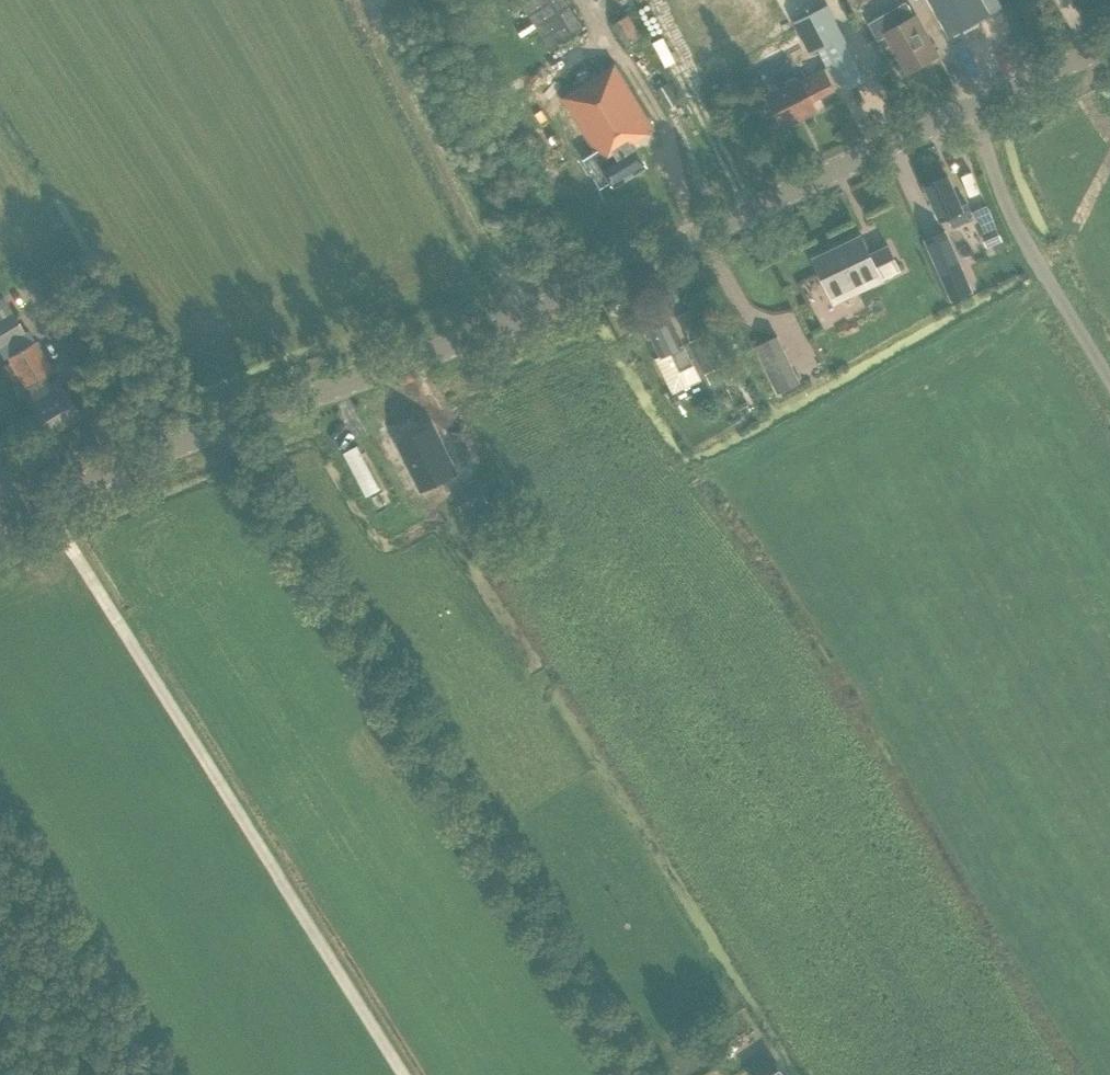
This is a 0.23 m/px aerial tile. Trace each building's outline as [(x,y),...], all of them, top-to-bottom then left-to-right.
[(1004,6),(1001,0),(929,0),(950,37),(1004,6)] [(878,39),(887,34),(908,71),(937,54),(906,1),(869,23),(878,39)] [(833,63),(842,82),(846,89),(865,79),(828,4),(795,21),(810,52),(824,45),(833,63)] [(613,23),(628,48),(642,39),(628,14),(613,23)] [(842,82),(833,63),(801,79),(801,78),(769,94),(785,126),(817,110),(812,101),(834,90),(833,86),(842,82)] [(615,65),(563,97),(596,151),(583,159),(600,186),(611,180),(615,186),(647,166),(633,143),(655,129),(615,65)] [(656,90),(668,109),(679,102),(668,83),(656,90)] [(948,175),(925,185),(945,230),(946,230),(948,234),(984,218),(972,192),(958,198),(948,175)] [(1002,240),(996,226),(980,233),(986,247),(1002,240)] [(945,230),(924,239),(951,300),(973,291),(948,234),(946,230),(945,230)] [(900,268),(888,243),(869,253),(861,235),(813,258),(834,300),(900,268)] [(25,331),(13,312),(12,312),(3,297),(0,299),(0,346),(25,331)] [(795,329),(814,324),(807,298),(789,303),(795,329)] [(694,364),(667,310),(644,321),(661,355),(655,358),(673,393),(701,379),(694,364)] [(689,342),(709,382),(725,375),(705,334),(689,342)] [(800,383),(777,335),(755,346),(777,394),(800,383)] [(47,434),(79,415),(58,379),(50,383),(46,376),(53,372),(35,341),(8,357),(10,361),(2,366),(12,383),(20,378),(26,388),(27,387),(31,394),(25,397),(47,434)] [(455,473),(432,426),(400,442),(423,489),(455,473)] [(456,496),(465,516),(489,504),(479,485),(456,496)] [(775,1061),(752,1074),(784,1074),(775,1061)]
